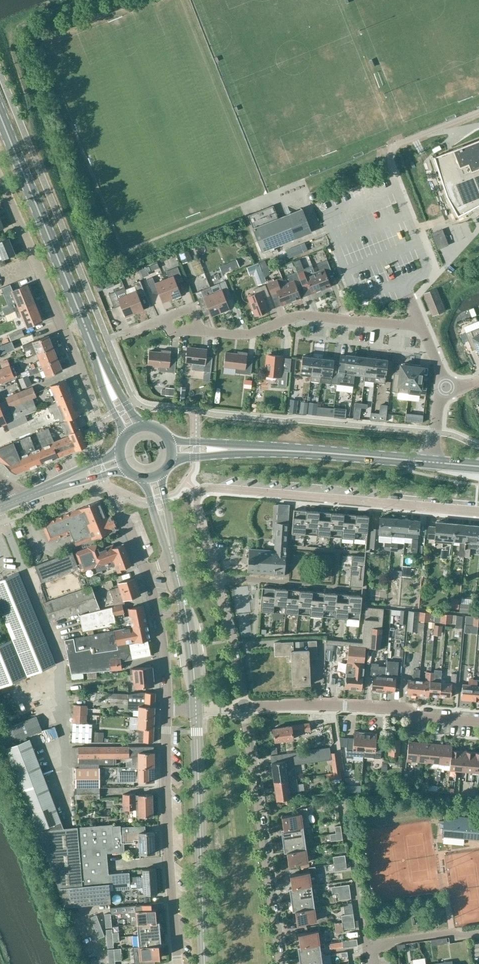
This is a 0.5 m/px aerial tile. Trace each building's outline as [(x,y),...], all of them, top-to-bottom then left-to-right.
[(462,146),(453,149),(435,156),(457,212),(478,203),(478,140),(462,146)] [(271,206),(247,216),(248,216),(251,225),(253,229),(262,252),(289,241),(298,238),(302,236),(311,232),(302,209),(278,219),(273,206),(273,205),(271,206)] [(442,229),(431,234),(432,234),(437,249),(448,245),(442,229)] [(3,260),(4,259),(15,255),(8,238),(0,242),(0,252),(3,260)] [(307,250),(305,243),(286,251),(288,258),(307,250)] [(188,250),(179,253),(182,260),(191,257),(188,250)] [(219,267),(222,274),(239,267),(236,260),(219,267)] [(265,260),(259,262),(262,269),(267,267),(265,260)] [(315,272),(322,290),(331,286),(326,274),(332,271),(327,260),(317,264),(320,270),(315,272)] [(265,283),(258,263),(246,268),(249,276),(253,274),(258,286),(265,283)] [(308,268),(297,272),(305,291),(309,289),(311,294),(322,290),(315,272),(312,266),(308,268)] [(148,267),(140,270),(142,278),(149,275),(147,272),(150,271),(148,267)] [(164,280),(172,299),(181,295),(177,283),(183,281),(178,267),(166,271),(169,278),(164,280)] [(305,291),(297,272),(287,276),(289,282),(284,284),(291,302),(301,298),(299,293),(305,291)] [(172,299),(164,280),(155,283),(153,277),(147,280),(152,293),(158,291),(162,302),(172,299)] [(277,280),(267,283),(272,295),(277,293),(282,305),(291,302),(284,284),(282,278),(277,280)] [(136,290),(127,294),(135,314),(144,310),(139,298),(146,296),(140,281),(133,283),(134,286),(136,290)] [(213,293),(220,313),(230,309),(225,297),(231,295),(225,281),(215,285),(217,292),(213,293)] [(13,305),(15,311),(35,303),(28,285),(12,292),(17,303),(13,305)] [(248,297),(255,316),(268,311),(263,298),(270,296),(265,285),(254,289),(256,294),(248,297)] [(211,316),(220,313),(213,293),(210,287),(195,293),(201,307),(206,305),(211,316)] [(135,314),(125,289),(124,288),(120,290),(109,294),(114,308),(121,306),(125,317),(135,314)] [(425,292),(434,315),(446,310),(436,288),(425,292)] [(35,303),(15,311),(18,318),(22,316),(27,328),(42,321),(35,303)] [(110,313),(105,315),(110,329),(115,328),(110,313)] [(464,327),(466,333),(465,333),(466,335),(472,351),(478,348),(478,352),(478,322),(478,321),(464,327)] [(8,335),(11,341),(24,336),(21,330),(8,335)] [(48,335),(23,346),(25,352),(31,349),(34,355),(38,354),(53,348),(48,335)] [(41,360),(36,362),(38,366),(42,364),(43,365),(57,359),(53,348),(38,354),(41,360)] [(187,348),(186,361),(193,362),(192,370),(204,371),(211,372),(212,358),(206,357),(207,350),(187,348)] [(159,371),(175,373),(176,359),(170,358),(171,351),(161,350),(161,352),(149,351),(148,366),(160,367),(159,371)] [(235,373),(251,375),(252,361),(246,360),(247,353),(238,351),(237,354),(225,352),(224,367),(236,368),(235,373)] [(266,375),(279,376),(278,386),(287,387),(288,371),(280,370),(281,356),(268,355),(266,375)] [(339,361),(337,384),(353,386),(354,380),(354,375),(357,356),(346,355),(340,355),(339,361)] [(300,375),(310,376),(313,358),(302,356),(300,375)] [(357,356),(354,375),(365,376),(367,357),(357,356)] [(365,376),(364,381),(374,382),(375,378),(377,359),(367,357),(365,376)] [(313,358),(310,376),(311,376),(310,381),(320,382),(323,359),(313,358)] [(38,366),(32,369),(21,373),(23,378),(18,379),(22,389),(32,385),(28,375),(30,374),(30,375),(44,369),(47,376),(62,370),(57,359),(43,365),(42,364),(38,366)] [(333,360),(323,359),(320,382),(331,384),(337,384),(339,361),(333,360)] [(377,359),(375,378),(374,382),(384,384),(387,360),(377,359)] [(408,394),(412,364),(403,363),(403,366),(401,365),(399,377),(393,376),(392,392),(408,394)] [(421,366),(412,364),(408,394),(425,396),(427,381),(421,380),(423,368),(421,368),(421,366)] [(0,369),(0,383),(14,377),(10,365),(0,369)] [(45,400),(48,407),(73,397),(66,380),(50,386),(56,400),(54,401),(52,397),(45,400)] [(6,423),(25,415),(37,410),(32,398),(37,396),(33,386),(6,397),(7,401),(0,403),(0,426),(6,423)] [(176,401),(184,401),(186,387),(177,386),(176,401)] [(165,390),(161,389),(161,395),(173,396),(173,388),(165,388),(165,390)] [(58,418),(60,423),(75,418),(80,415),(73,397),(48,407),(50,412),(52,412),(55,420),(58,418)] [(296,413),(297,400),(291,399),(290,399),(289,412),(296,413)] [(309,403),(307,414),(315,415),(317,404),(309,403)] [(334,408),(333,416),(344,417),(345,409),(334,408)] [(370,412),(369,419),(386,421),(386,414),(380,413),(370,412)] [(25,415),(6,423),(9,430),(28,422),(25,415)] [(75,418),(60,423),(66,435),(69,434),(70,435),(66,437),(72,451),(86,445),(80,429),(79,429),(75,418)] [(35,449),(42,464),(59,457),(58,457),(60,456),(54,442),(48,428),(35,433),(41,447),(35,449)] [(35,449),(30,435),(0,448),(0,461),(15,474),(25,470),(25,471),(42,464),(35,449)] [(66,437),(54,442),(60,456),(72,451),(66,437)] [(316,494),(327,489),(324,484),(314,489),(316,494)] [(111,531),(117,528),(111,516),(107,518),(100,501),(42,524),(49,541),(70,532),(75,545),(91,539),(92,539),(111,531)] [(278,505),(275,551),(286,552),(288,511),(289,505),(278,505)] [(292,533),(304,535),(306,511),(294,510),(292,533)] [(319,512),(306,511),(304,535),(317,536),(319,512)] [(317,536),(329,537),(331,513),(319,512),(317,536)] [(331,513),(329,537),(342,538),(344,514),(331,513)] [(344,514),(342,538),(354,539),(356,515),(344,514)] [(356,515),(354,539),(367,540),(369,516),(356,515)] [(372,529),(370,547),(378,548),(378,541),(384,541),(391,542),(392,536),(393,518),(380,517),(379,529),(373,529),(372,529)] [(393,518),(392,536),(405,537),(407,520),(393,518)] [(407,520),(405,537),(412,538),(410,553),(417,554),(417,545),(420,521),(407,520)] [(453,541),(454,524),(436,523),(436,528),(429,527),(428,538),(435,539),(435,542),(453,544),(453,541)] [(467,525),(454,524),(453,541),(460,541),(459,556),(464,557),(467,525)] [(464,557),(469,557),(470,547),(477,548),(478,543),(478,542),(478,526),(467,525),(464,557)] [(106,563),(100,550),(98,544),(89,548),(89,549),(76,554),(82,572),(106,563)] [(100,550),(106,563),(107,568),(116,565),(118,573),(125,570),(124,568),(131,565),(123,544),(110,549),(110,547),(100,550)] [(286,552),(275,551),(248,549),(247,571),(274,573),(274,575),(284,576),(285,558),(286,552)] [(34,565),(41,582),(78,568),(72,551),(34,565)] [(349,586),(362,587),(365,557),(352,555),(349,586)] [(410,577),(411,567),(403,566),(402,576),(410,577)] [(19,574),(0,581),(0,608),(13,639),(0,645),(0,687),(17,680),(28,676),(56,665),(19,574)] [(124,599),(140,594),(135,578),(118,583),(119,586),(110,590),(115,606),(125,603),(124,599)] [(90,611),(99,608),(91,586),(44,603),(50,621),(58,618),(58,619),(69,615),(70,617),(89,609),(90,611)] [(260,611),(272,612),(275,589),(262,587),(260,611)] [(287,590),(275,589),(272,612),(285,613),(287,590)] [(299,591),(287,590),(285,613),(297,614),(299,591)] [(297,614),(310,615),(312,592),(299,591),(297,614)] [(310,615),(322,616),(324,593),(312,592),(310,615)] [(322,616),(335,617),(337,594),(324,593),(322,616)] [(337,594),(335,617),(347,619),(349,595),(337,594)] [(349,595),(347,619),(360,620),(362,596),(349,595)] [(451,599),(451,609),(458,610),(459,600),(451,599)] [(459,612),(473,613),(473,605),(460,604),(459,612)] [(113,615),(124,613),(122,605),(112,608),(113,615)] [(131,621),(132,627),(147,624),(143,606),(128,608),(130,616),(124,617),(125,622),(131,621)] [(326,640),(326,644),(348,646),(365,648),(370,648),(372,628),(382,629),(384,609),(373,608),(365,607),(365,615),(379,617),(378,621),(364,620),(362,643),(328,640),(326,640)] [(112,608),(79,615),(83,631),(115,624),(113,615),(112,608)] [(406,631),(417,632),(419,611),(408,610),(406,631)] [(465,616),(464,624),(472,625),(472,626),(477,626),(478,617),(465,616)] [(65,640),(71,674),(122,669),(121,667),(121,661),(121,659),(125,657),(128,653),(131,654),(132,659),(149,656),(147,640),(150,640),(147,624),(132,627),(91,635),(65,640)] [(372,628),(370,648),(380,649),(382,629),(372,628)] [(309,659),(317,659),(316,641),(307,642),(308,650),(293,651),(293,642),(274,643),(274,656),(293,655),(294,685),(310,684),(309,659)] [(361,689),(365,648),(348,646),(345,688),(361,689)] [(385,666),(382,691),(393,692),(395,678),(396,678),(398,662),(386,661),(386,666),(385,666)] [(371,690),(382,691),(385,666),(378,666),(379,663),(371,662),(370,678),(372,678),(371,690)] [(130,675),(130,677),(130,680),(133,680),(134,687),(155,685),(154,675),(153,666),(150,666),(150,665),(146,665),(146,667),(132,668),(132,674),(130,675)] [(418,680),(419,680),(420,669),(413,668),(412,680),(408,679),(406,694),(417,695),(418,680)] [(428,696),(439,697),(440,682),(441,670),(434,669),(434,673),(430,672),(428,696)] [(418,680),(417,695),(428,696),(430,672),(426,672),(426,677),(425,681),(419,680),(418,680)] [(440,682),(439,697),(450,698),(450,689),(455,690),(455,684),(456,684),(457,673),(451,673),(450,683),(440,682)] [(461,698),(471,699),(472,679),(468,679),(467,685),(462,684),(461,698)] [(472,679),(471,699),(478,700),(478,680),(477,679),(477,680),(472,679)] [(138,717),(154,718),(155,694),(140,693),(135,693),(129,694),(126,693),(112,693),(109,693),(109,704),(119,704),(127,704),(127,710),(138,710),(138,717)] [(73,714),(87,715),(87,707),(87,705),(73,705),(73,714)] [(86,723),(87,715),(73,714),(72,742),(91,743),(91,742),(92,731),(92,724),(86,723)] [(2,746),(42,730),(36,717),(0,731),(0,739),(2,746)] [(154,718),(138,717),(137,729),(140,729),(140,733),(139,733),(138,742),(153,743),(154,718)] [(292,733),(309,730),(308,723),(272,729),(274,741),(293,738),(292,733)] [(103,732),(92,731),(91,742),(102,742),(103,732)] [(347,738),(339,737),(340,746),(346,747),(346,750),(346,757),(352,758),(353,756),(362,757),(365,732),(354,731),(353,738),(347,738)] [(365,732),(362,757),(380,758),(382,741),(375,740),(376,733),(365,732)] [(133,841),(133,838),(132,827),(120,828),(120,827),(112,827),(112,825),(64,829),(29,738),(5,748),(36,831),(37,831),(66,906),(110,903),(109,890),(109,883),(130,882),(130,883),(137,882),(136,877),(136,876),(129,877),(129,872),(108,874),(106,853),(124,852),(123,842),(133,841)] [(389,755),(398,755),(400,739),(390,738),(389,755)] [(407,760),(416,761),(418,743),(408,742),(407,760)] [(416,761),(426,762),(427,744),(418,743),(416,761)] [(438,745),(427,744),(426,762),(437,763),(438,745)] [(437,763),(450,764),(451,750),(452,746),(438,745),(437,763)] [(132,758),(132,767),(153,767),(153,747),(79,747),(79,765),(114,764),(114,758),(132,758)] [(333,772),(340,771),(337,752),(329,753),(329,747),(270,756),(274,781),(280,780),(281,781),(296,779),(294,765),(331,760),(333,772)] [(451,750),(450,764),(448,779),(455,780),(456,765),(461,765),(463,751),(451,750)] [(474,752),(463,751),(461,765),(466,766),(465,781),(471,781),(474,752)] [(132,767),(124,767),(125,782),(153,782),(153,767),(132,767)] [(74,768),(74,789),(99,788),(99,768),(74,768)] [(340,771),(333,772),(334,782),(341,781),(340,771)] [(280,780),(274,781),(277,800),(283,799),(284,804),(290,803),(289,792),(298,791),(296,779),(281,781),(280,780)] [(74,789),(75,799),(100,799),(99,788),(74,789)] [(152,817),(152,795),(135,796),(135,795),(123,795),(123,808),(121,808),(121,810),(136,810),(136,817),(152,817)] [(325,801),(326,808),(338,806),(337,799),(325,801)] [(301,813),(282,816),(284,829),(303,826),(309,825),(306,808),(300,809),(301,813)] [(442,837),(471,840),(478,840),(478,833),(478,820),(445,816),(444,820),(442,837)] [(132,827),(133,838),(139,838),(140,854),(155,853),(153,832),(145,833),(144,826),(132,827)] [(303,826),(284,829),(281,829),(282,841),(304,838),(303,826)] [(335,833),(329,834),(330,841),(342,839),(341,832),(335,833)] [(304,838),(282,841),(284,852),(287,852),(306,849),(304,838)] [(306,849),(287,852),(289,864),(308,862),(306,849)] [(333,856),(334,863),(346,862),(345,855),(333,856)] [(346,862),(334,863),(335,870),(347,869),(346,862)] [(309,872),(290,875),(292,887),(311,885),(317,884),(314,866),(309,867),(309,872)] [(130,889),(130,888),(137,888),(137,887),(143,886),(144,894),(157,893),(156,881),(155,868),(142,869),(142,877),(136,877),(137,882),(130,883),(130,882),(109,883),(109,890),(130,889)] [(332,894),(338,893),(350,891),(349,884),(331,887),(332,894)] [(289,888),(291,899),(313,896),(311,885),(292,887),(289,888)] [(350,891),(338,893),(339,900),(351,898),(350,891)] [(318,896),(313,896),(291,899),(292,911),(295,911),(314,908),(313,902),(318,901),(318,896)] [(110,913),(111,914),(129,913),(130,924),(137,923),(156,922),(155,909),(152,909),(152,903),(110,907),(110,913)] [(314,908),(295,911),(297,923),(316,921),(315,914),(320,913),(319,907),(314,908)] [(341,915),(342,922),(354,921),(353,914),(341,915)] [(156,922),(137,923),(138,935),(160,933),(159,921),(156,922)] [(354,921),(342,922),(343,929),(355,927),(354,921)] [(343,929),(342,922),(334,923),(336,933),(343,932),(343,929)] [(300,946),(324,943),(323,938),(319,939),(318,931),(298,934),(300,946)] [(160,933),(138,935),(139,946),(139,947),(158,945),(161,945),(160,933)] [(342,947),(343,948),(357,946),(356,939),(341,941),(342,942),(329,944),(330,949),(342,947)] [(300,946),(297,947),(299,958),(321,955),(320,949),(324,948),(324,943),(300,946)] [(132,947),(133,947),(134,963),(148,963),(155,963),(154,958),(159,958),(158,945),(139,947),(139,946),(132,947)] [(114,955),(114,957),(115,961),(122,960),(121,948),(114,949),(114,953),(114,955)] [(299,958),(300,963),(322,963),(321,955),(299,958)]
